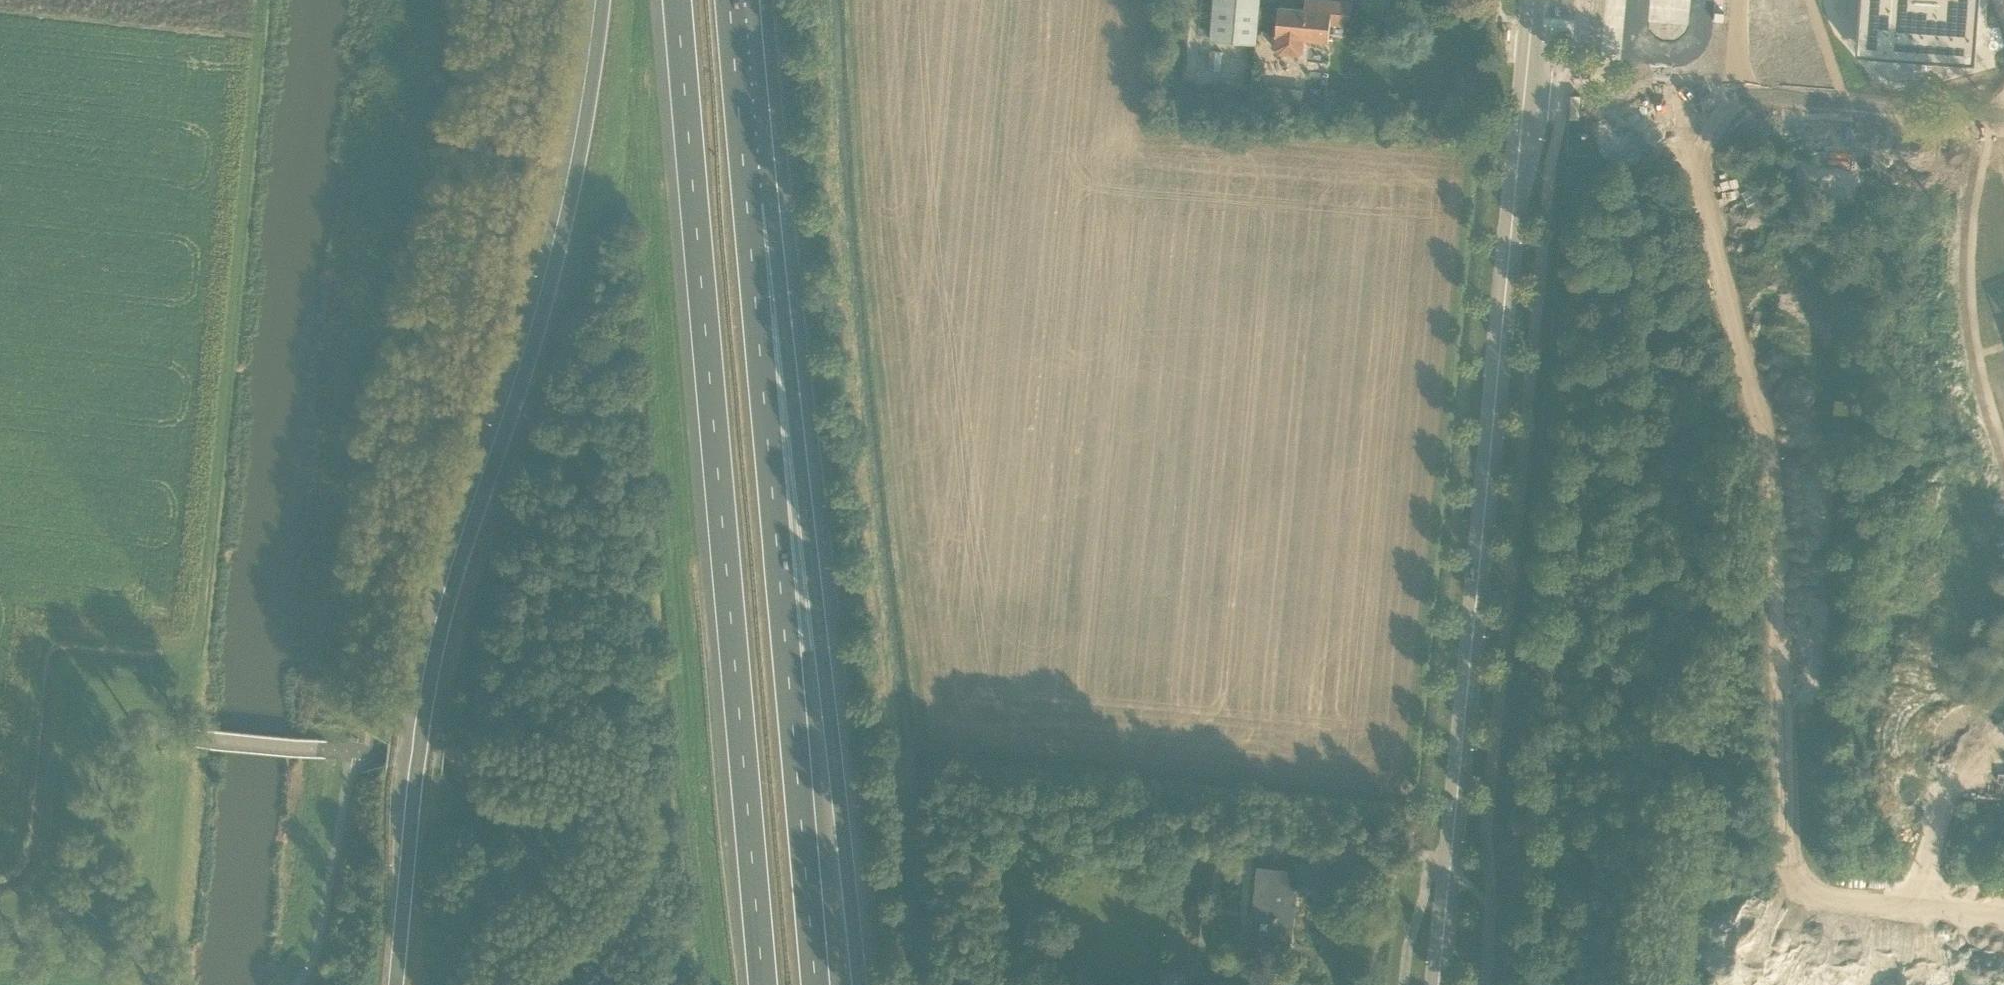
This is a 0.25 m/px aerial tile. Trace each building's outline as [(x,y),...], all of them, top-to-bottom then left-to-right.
[(1257,43),(1261,0),(1215,0),(1211,38),(1257,43)] [(1329,41),(1330,24),(1351,26),(1353,1),(1346,0),(1307,0),(1306,9),(1279,7),(1276,36),(1275,49),(1279,53),(1300,55),(1304,52),(1306,39),(1329,41)] [(1856,54),(1975,63),(1976,60),(1980,0),(1860,0),(1856,54)] [(1200,47),(1199,65),(1209,66),(1210,48),(1200,47)] [(1325,889),(1327,865),(1297,862),(1296,872),(1261,869),(1255,935),(1292,938),(1294,909),(1296,909),(1298,890),(1300,890),(1300,887),(1325,889)]
